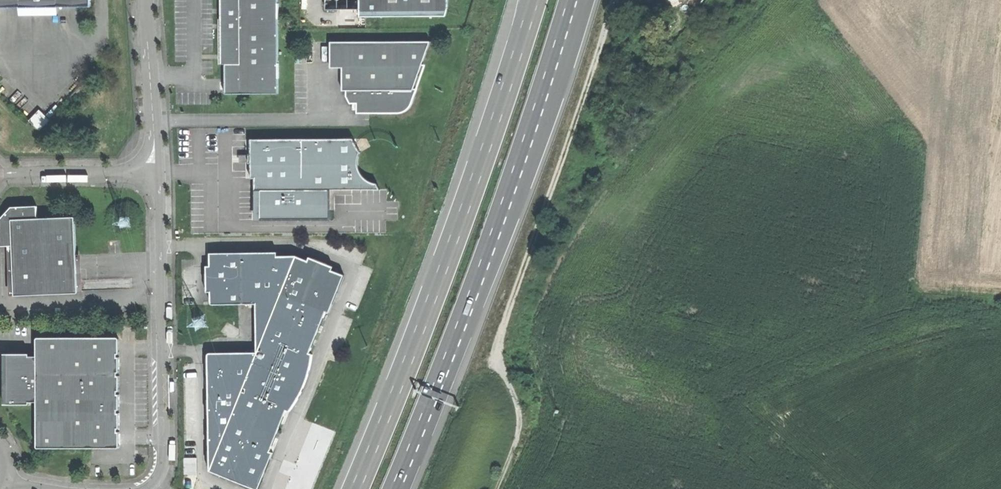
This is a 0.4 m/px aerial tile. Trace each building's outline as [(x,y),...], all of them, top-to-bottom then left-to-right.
[(281,95),(282,0),(222,0),(223,65),(228,65),(228,95),(281,95)] [(329,7),(362,7),(362,15),(452,15),(452,0),(329,0),(329,7)] [(435,41),(333,41),(333,67),(346,68),(346,90),(350,90),(417,90),(435,41)] [(421,90),(417,90),(350,90),(350,98),(355,104),(361,104),(360,110),(360,113),(399,113),(410,111),(415,105),(421,90)] [(31,120),(42,131),(53,120),(42,109),(31,120)] [(357,137),(253,137),(252,178),(257,177),(257,190),(330,190),(383,189),(381,181),(370,178),(362,170),(359,160),(363,150),(357,137)] [(330,190),(257,190),(257,219),(331,218),(330,190)] [(17,296),(79,293),(76,217),(38,218),(38,206),(13,206),(1,220),(2,246),(15,246),(16,266),(17,296)] [(257,304),(258,328),(259,352),(210,353),(210,405),(211,445),(212,471),(234,480),(258,488),(262,488),(276,453),(272,451),(288,413),(292,411),(300,398),(307,385),(312,370),(314,353),(312,350),(322,326),(328,311),(331,312),(346,275),(334,270),(335,267),(310,256),(309,260),(298,256),(279,257),(279,252),(211,253),(211,265),(207,266),(208,294),(212,294),(213,305),(257,304)] [(38,447),(118,447),(119,392),(118,336),(38,336),(38,355),(32,355),(32,353),(9,353),(10,379),(9,404),(31,404),(31,401),(38,401),(38,447)]
